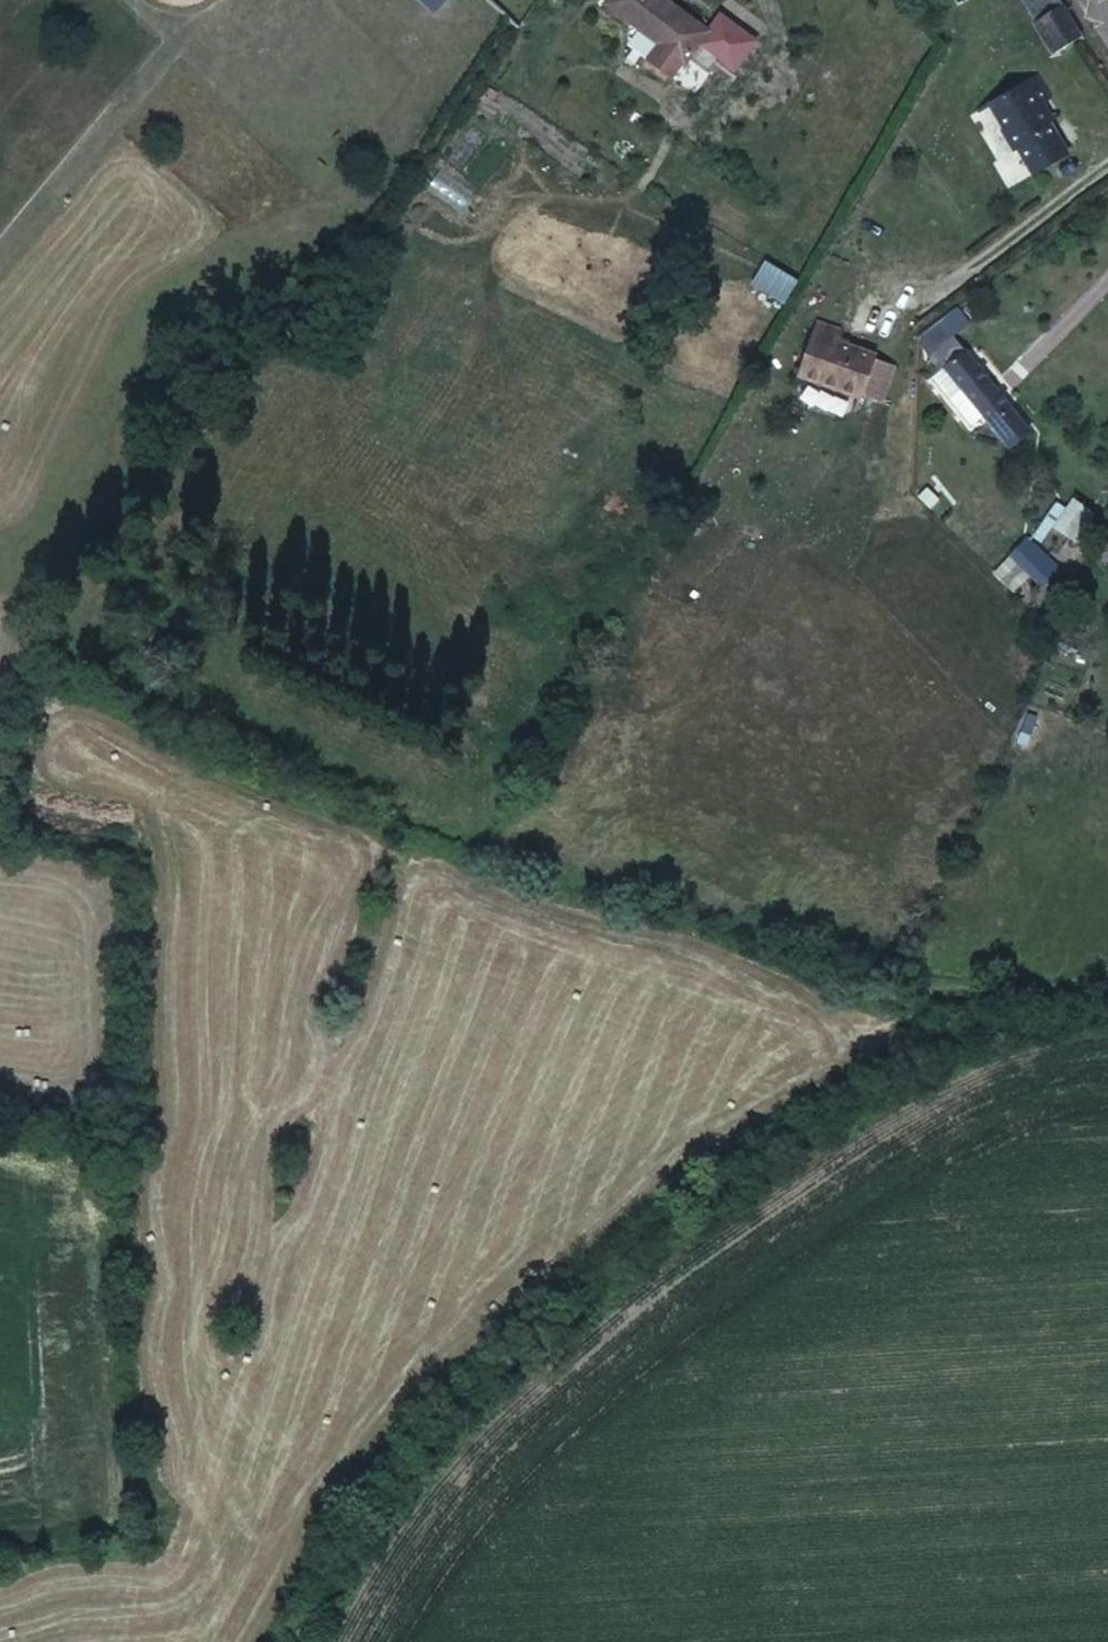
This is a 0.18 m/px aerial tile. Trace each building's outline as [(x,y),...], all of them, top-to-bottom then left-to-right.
[(434,13),(446,0),(418,0),(434,13)] [(665,0),(612,0),(610,3),(660,46),(685,17),(665,0)] [(1065,0),(1027,0),(1057,48),(1084,32),(1065,0)] [(1004,115),(967,146),(987,168),(983,171),(999,190),(1003,187),(1020,208),(1052,181),(1016,140),(1021,136),(1004,115)] [(843,321),(820,317),(811,369),(876,380),(877,372),(882,344),(883,335),(842,329),(843,321)] [(1010,446),(1028,431),(954,340),(951,337),(929,355),(941,370),(944,367),(961,388),(949,398),(972,425),(984,415),(1010,446)] [(882,344),(877,372),(893,375),(898,347),(882,344)] [(1044,586),(1060,572),(1031,538),(992,571),(1011,594),(1034,575),(1044,586)]
